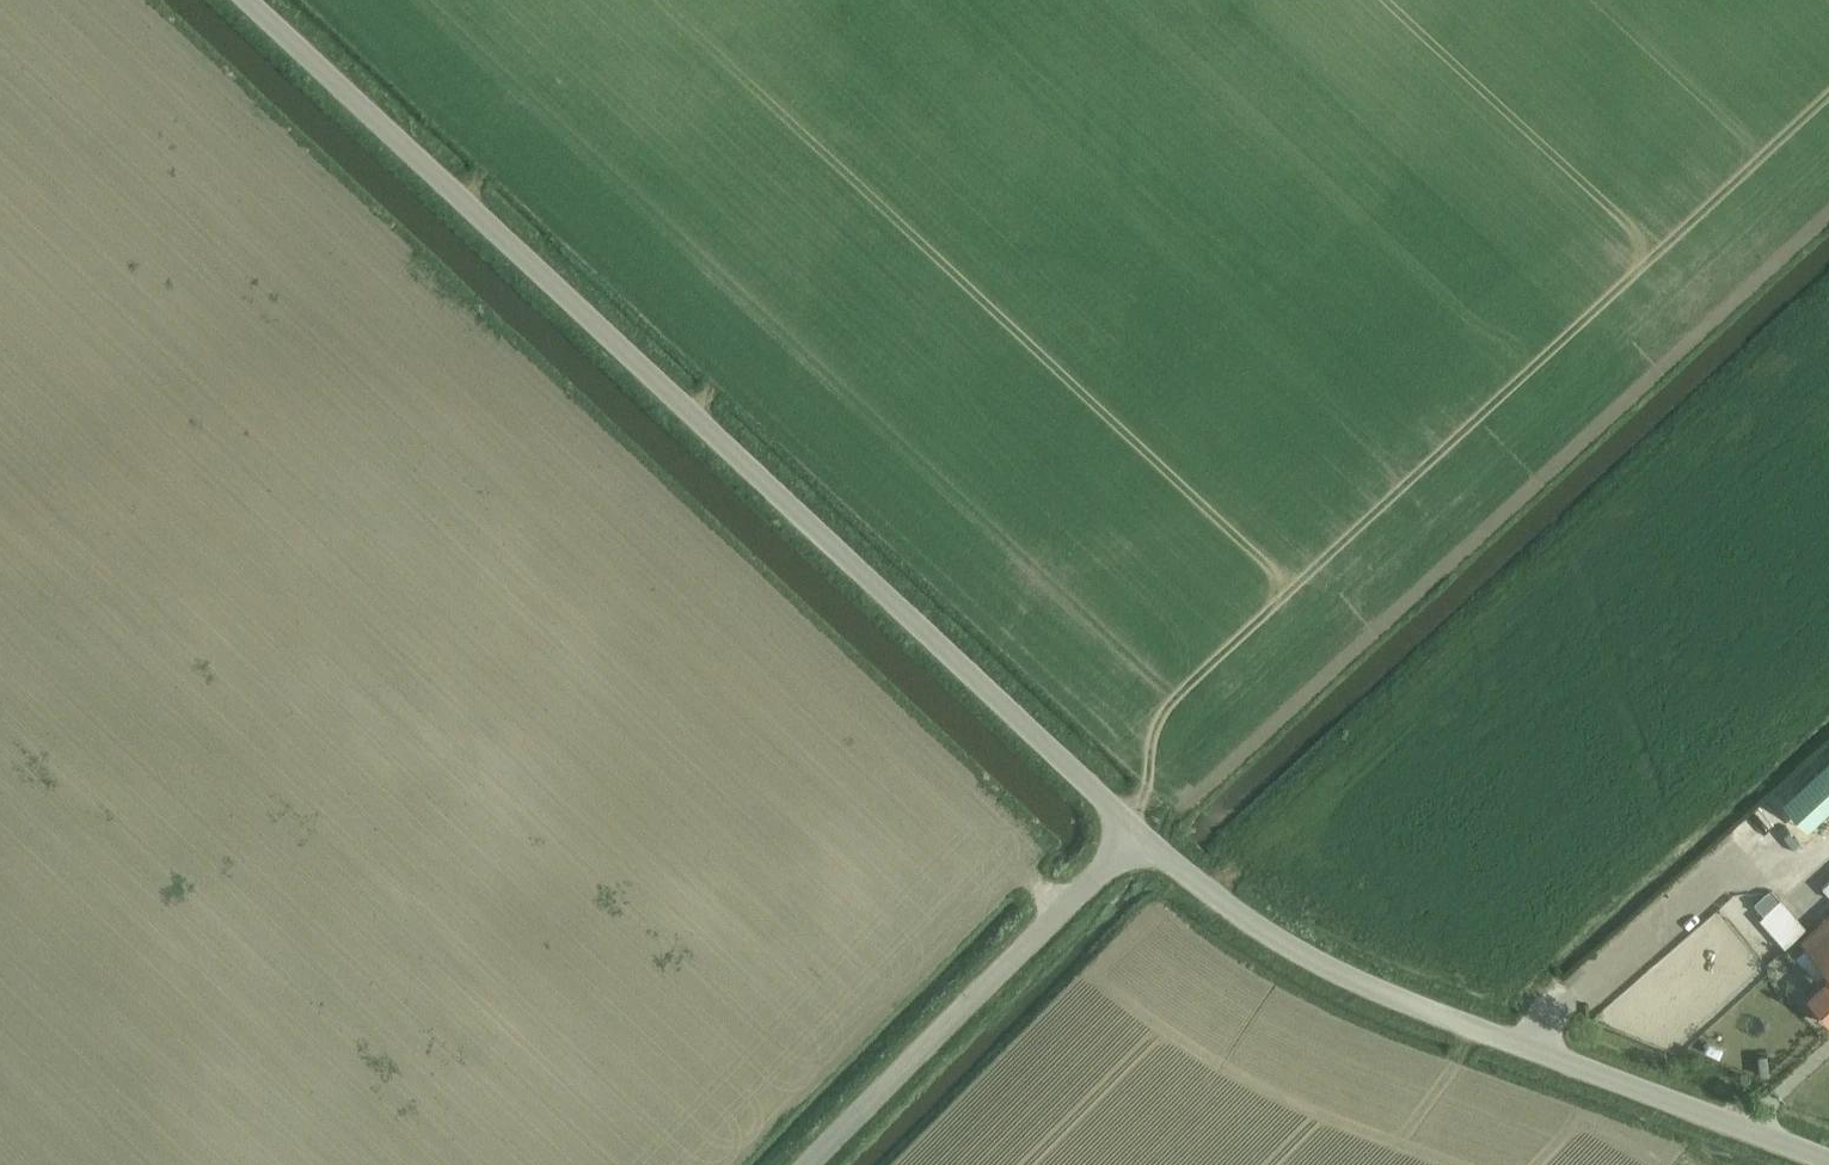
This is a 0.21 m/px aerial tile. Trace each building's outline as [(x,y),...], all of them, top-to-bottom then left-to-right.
[(1768,806),(1801,843),(1828,817),(1828,750),(1768,806)] [(1758,919),(1784,948),(1806,929),(1780,900),(1758,919)] [(1798,942),(1828,977),(1828,914),(1798,942)] [(1828,1023),(1828,978),(1804,1001),(1826,1026),(1828,1023)]
